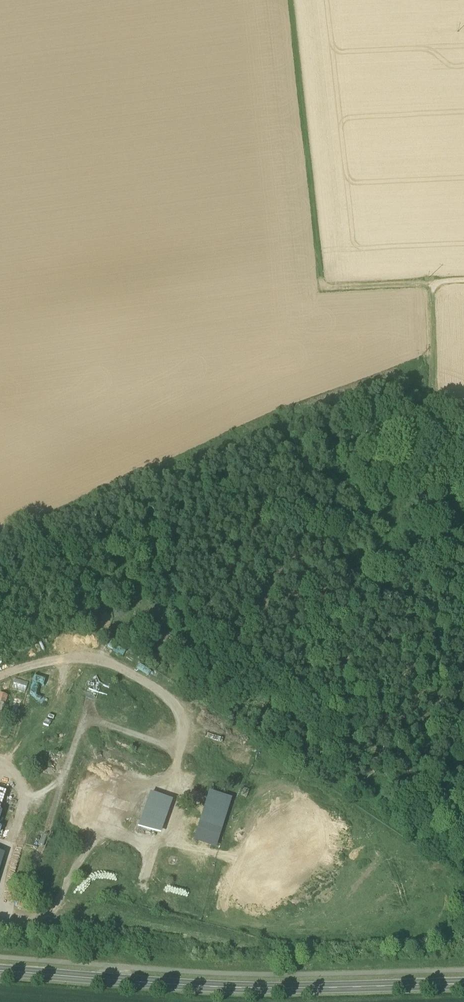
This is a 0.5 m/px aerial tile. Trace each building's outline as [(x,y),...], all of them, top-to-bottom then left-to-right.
[(47,685),(51,686),(53,680),(35,675),(30,694),(44,697),(47,685)] [(26,691),(27,681),(13,679),(12,689),(26,691)] [(30,736),(42,730),(40,726),(28,732),(30,736)] [(137,831),(159,839),(173,800),(150,792),(137,831)] [(193,843),(216,851),(232,799),(209,792),(193,843)] [(199,892),(196,909),(203,910),(205,893),(199,892)]
